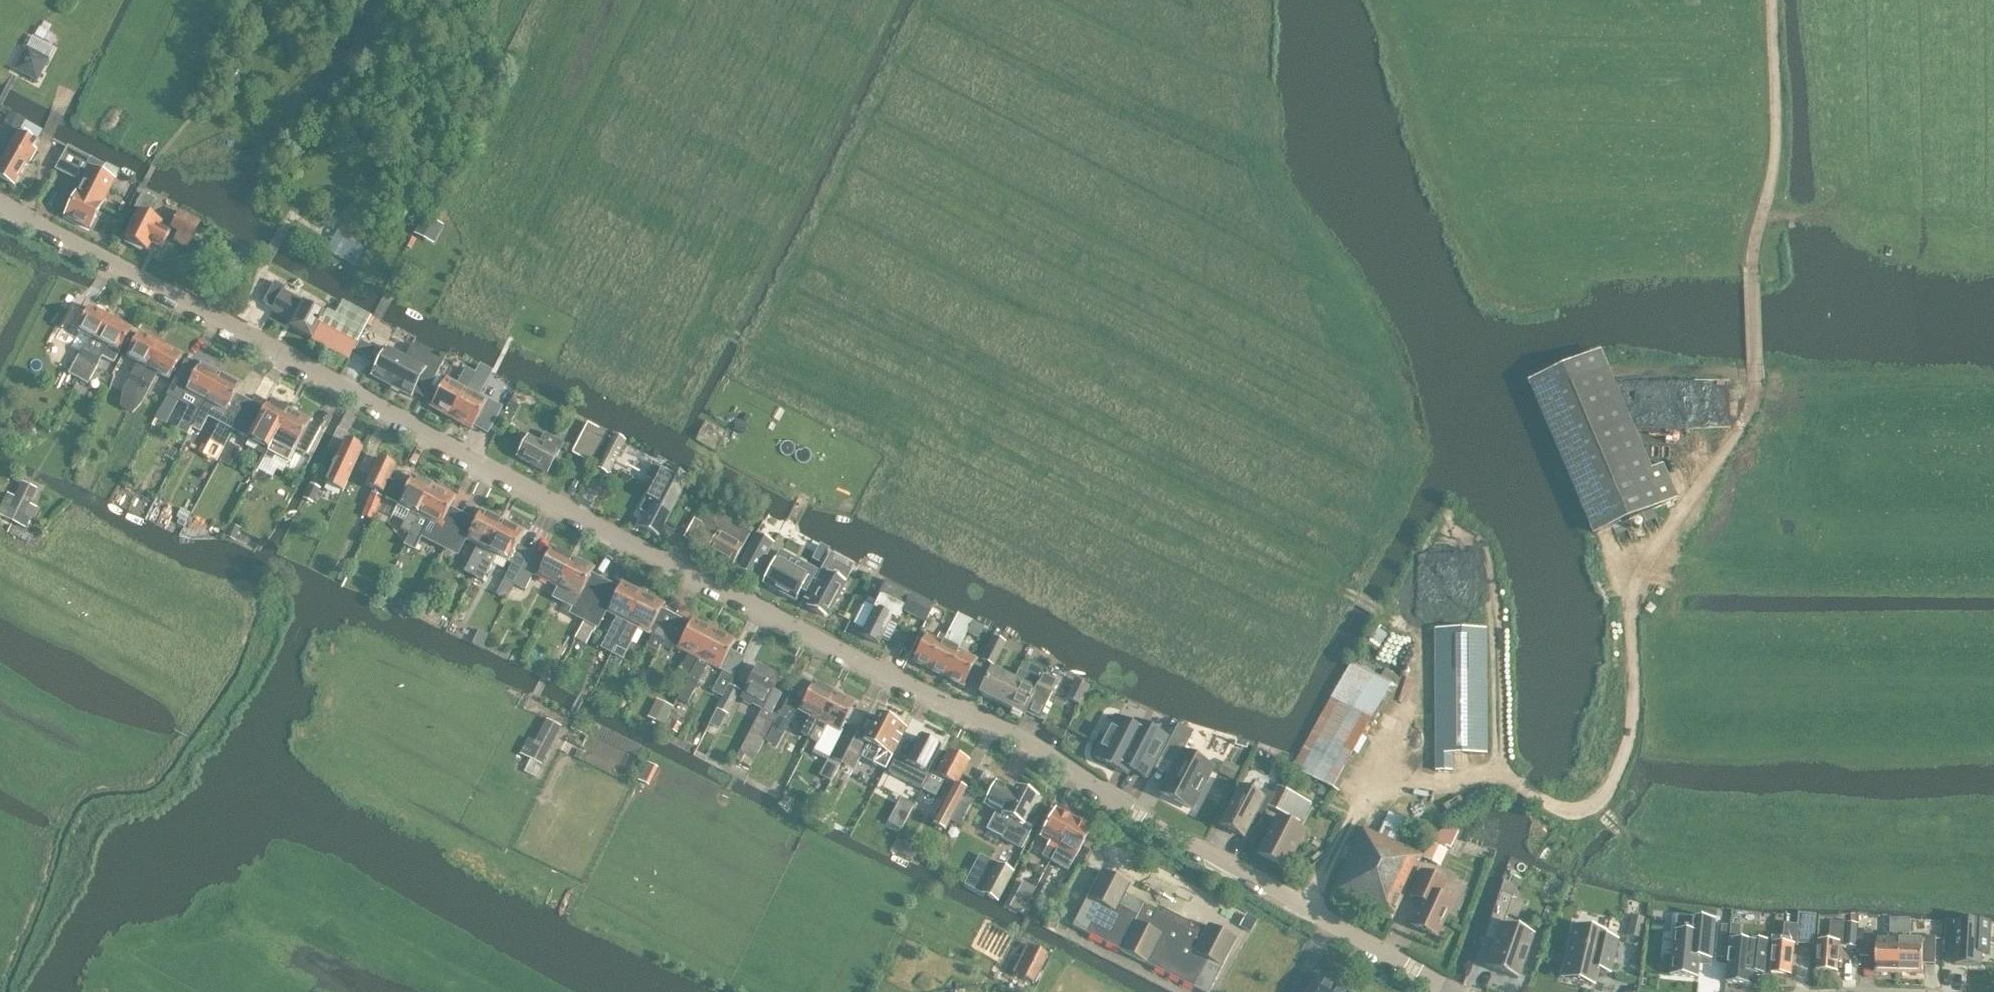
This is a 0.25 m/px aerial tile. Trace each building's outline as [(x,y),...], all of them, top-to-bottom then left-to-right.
[(13,68),(37,80),(49,57),(48,57),(53,47),(31,36),(13,68)] [(13,113),(6,125),(17,131),(24,120),(13,113)] [(25,120),(18,131),(36,142),(42,130),(25,120)] [(0,163),(0,176),(13,184),(27,160),(29,161),(36,150),(32,148),(36,142),(18,131),(0,163)] [(68,146),(55,168),(81,182),(64,215),(89,227),(114,179),(101,172),(105,165),(68,146)] [(169,232),(159,226),(161,221),(146,214),(154,199),(142,192),(134,208),(137,209),(123,237),(133,243),(134,247),(140,249),(143,248),(146,250),(150,242),(161,248),(169,232)] [(169,226),(177,231),(172,240),(187,247),(200,222),(178,210),(169,226)] [(327,248),(359,268),(377,239),(345,219),(327,248)] [(216,270),(232,280),(248,251),(233,242),(216,270)] [(293,321),(292,324),(290,327),(311,338),(349,357),(355,347),(354,347),(371,314),(342,300),(333,318),(324,314),(283,291),(285,287),(274,281),(263,302),(273,307),(272,310),(293,321)] [(77,377),(110,318),(89,306),(85,312),(73,306),(60,329),(74,336),(77,329),(89,336),(69,372),(77,377)] [(131,329),(110,318),(77,377),(89,383),(103,357),(112,363),(131,329)] [(121,405),(128,409),(141,378),(160,344),(138,332),(126,355),(138,362),(122,393),(121,405)] [(355,347),(354,349),(370,357),(375,347),(359,339),(355,347)] [(181,355),(160,344),(141,378),(128,409),(132,412),(140,403),(157,372),(168,378),(181,355)] [(386,346),(371,374),(411,396),(413,392),(423,397),(443,360),(412,344),(405,356),(386,346)] [(1531,379),(1596,533),(1676,498),(1661,463),(1647,469),(1596,351),(1531,379)] [(220,372),(200,362),(185,390),(197,397),(192,406),(189,404),(176,429),(186,435),(187,433),(188,434),(220,372)] [(437,392),(430,405),(451,417),(466,389),(475,372),(466,368),(457,384),(445,378),(437,373),(429,387),(437,392)] [(220,372),(188,434),(198,439),(206,424),(204,423),(214,406),(226,412),(240,383),(220,372)] [(466,389),(451,417),(471,428),(487,400),(466,389)] [(257,452),(265,457),(289,409),(269,399),(263,409),(248,437),(248,439),(261,445),(257,452)] [(508,408),(502,419),(507,422),(510,423),(516,412),(520,405),(510,400),(506,407),(508,408)] [(263,409),(249,401),(244,411),(234,430),(248,437),(263,409)] [(216,439),(214,443),(224,448),(226,444),(234,430),(244,411),(238,408),(233,405),(216,439)] [(289,409),(265,457),(272,461),(275,456),(287,463),(295,448),(306,454),(320,427),(309,421),(310,420),(289,409)] [(739,418),(734,428),(743,432),(748,423),(739,418)] [(695,438),(716,451),(726,431),(706,419),(695,438)] [(605,431),(587,421),(571,451),(589,461),(605,431)] [(516,456),(547,472),(563,442),(544,432),(539,441),(527,435),(516,456)] [(612,433),(595,467),(608,474),(625,440),(612,433)] [(324,482),(342,490),(362,447),(344,439),(324,482)] [(232,464),(240,446),(229,441),(221,459),(232,464)] [(395,465),(378,456),(365,484),(375,488),(373,492),(372,492),(362,515),(372,519),(382,492),(395,465)] [(640,525),(658,535),(688,479),(664,466),(663,468),(653,462),(645,476),(655,481),(640,510),(646,513),(640,525)] [(404,544),(433,486),(412,475),(407,486),(394,479),(385,497),(397,503),(392,514),(404,520),(399,528),(409,533),(403,543),(404,544)] [(9,518),(9,519),(25,527),(36,504),(30,501),(36,488),(22,481),(15,496),(6,492),(0,505),(0,514),(9,518)] [(303,497),(313,502),(320,487),(310,482),(303,497)] [(436,540),(446,546),(462,514),(449,507),(454,497),(433,486),(404,544),(414,549),(429,520),(443,527),(436,540)] [(181,507),(177,516),(179,517),(185,520),(190,511),(181,507)] [(683,536),(732,564),(751,531),(712,509),(704,523),(694,517),(683,536)] [(464,570),(474,575),(502,521),(481,510),(475,520),(462,514),(446,546),(455,550),(462,536),(477,544),(464,570)] [(503,578),(514,584),(531,549),(517,542),(523,532),(502,521),(474,575),(483,579),(496,554),(511,562),(503,578)] [(736,568),(754,577),(769,549),(778,530),(761,521),(752,539),(736,568)] [(230,523),(225,535),(233,538),(238,526),(230,523)] [(533,573),(557,586),(572,557),(551,546),(546,556),(531,549),(514,584),(524,589),(533,573)] [(780,551),(763,582),(795,599),(801,588),(805,591),(816,571),(780,551)] [(572,557),(557,586),(578,596),(593,568),(572,557)] [(850,571),(830,560),(819,581),(814,578),(804,597),(809,600),(808,600),(813,603),(810,607),(826,616),(846,581),(845,581),(850,571)] [(880,596),(874,607),(864,602),(854,623),(864,628),(861,634),(878,643),(891,617),(896,620),(901,609),(926,620),(934,603),(901,588),(901,587),(885,579),(877,595),(880,596)] [(611,653),(642,593),(621,582),(618,588),(604,581),(575,638),(585,643),(591,631),(592,632),(595,627),(597,628),(605,611),(617,617),(602,648),(611,653)] [(622,659),(638,627),(653,635),(647,646),(657,651),(660,645),(676,615),(661,607),(663,604),(642,593),(611,653),(622,659)] [(913,660),(946,676),(953,661),(952,660),(957,651),(956,650),(961,640),(971,620),(957,613),(942,643),(925,635),(913,660)] [(692,618),(690,622),(676,615),(660,645),(671,650),(674,645),(689,653),(675,678),(685,683),(712,629),(692,618)] [(966,631),(978,637),(983,626),(972,621),(966,631)] [(1377,628),(1369,641),(1378,647),(1387,634),(1377,628)] [(1434,628),(1434,769),(1452,769),(1451,752),(1487,752),(1486,628),(1434,628)] [(734,640),(712,629),(685,683),(677,699),(686,704),(708,662),(719,668),(734,640)] [(908,633),(903,643),(911,647),(916,637),(908,633)] [(981,659),(993,665),(1005,641),(993,635),(981,659)] [(953,661),(946,676),(963,685),(975,660),(965,654),(969,645),(961,640),(956,650),(957,651),(952,660),(953,661)] [(1351,661),(1291,767),(1339,792),(1376,722),(1354,709),(1375,674),(1351,661)] [(1013,679),(1001,704),(1024,715),(1038,687),(1049,692),(1061,668),(1049,662),(1041,679),(1019,668),(1013,679)] [(736,759),(751,766),(765,739),(763,738),(775,714),(771,712),(781,693),(773,688),(779,677),(757,665),(740,697),(760,708),(757,713),(761,715),(752,732),(750,731),(736,759)] [(979,693),(1001,704),(1013,679),(991,668),(979,693)] [(712,690),(722,695),(732,675),(723,670),(712,690)] [(1075,679),(1066,697),(1080,704),(1089,686),(1075,679)] [(800,733),(809,738),(833,691),(813,681),(799,709),(811,715),(806,725),(805,724),(800,733)] [(716,708),(727,714),(739,689),(728,684),(716,708)] [(831,780),(838,767),(840,763),(857,729),(844,723),(854,702),(833,691),(809,738),(816,742),(813,749),(829,757),(820,774),(831,780)] [(778,712),(773,722),(785,728),(798,701),(790,698),(786,695),(778,712)] [(656,696),(646,715),(662,723),(668,711),(672,704),(656,696)] [(875,760),(886,766),(892,755),(898,743),(905,729),(898,725),(899,725),(880,715),(880,716),(876,714),(870,726),(874,728),(870,736),(857,729),(840,763),(838,767),(848,772),(850,768),(853,770),(867,742),(880,749),(875,760)] [(1116,716),(1094,757),(1096,758),(1115,767),(1116,769),(1125,773),(1128,768),(1145,777),(1166,736),(1146,725),(1135,719),(1132,724),(1116,716)] [(697,743),(708,748),(721,723),(710,717),(697,743)] [(559,724),(547,718),(535,740),(528,737),(520,753),(530,758),(524,770),(535,776),(540,767),(536,765),(538,762),(539,763),(559,724)] [(669,728),(668,729),(675,732),(680,724),(673,720),(669,728)] [(1159,758),(1173,765),(1160,791),(1189,807),(1210,766),(1213,768),(1213,767),(1184,751),(1194,732),(1178,723),(1159,758)] [(918,735),(904,762),(918,770),(926,773),(940,746),(918,735)] [(955,785),(968,761),(947,750),(935,773),(931,771),(929,775),(922,789),(935,796),(944,779),(955,785)] [(1224,760),(1218,771),(1233,779),(1238,768),(1224,760)] [(646,762),(637,780),(647,784),(656,766),(646,762)] [(980,778),(987,782),(991,774),(984,770),(980,778)] [(1025,820),(1036,800),(1037,797),(1015,785),(1013,789),(996,780),(984,804),(996,810),(986,829),(1002,837),(1021,847),(1032,827),(1024,823),(1025,820)] [(1219,823),(1243,835),(1255,811),(1262,815),(1267,804),(1273,794),(1264,789),(1260,796),(1239,785),(1219,823)] [(1309,802),(1277,785),(1273,794),(1267,804),(1299,821),(1309,802)] [(932,825),(942,830),(948,818),(962,792),(954,789),(950,790),(932,825)] [(962,792),(948,818),(960,824),(963,818),(964,817),(973,798),(962,792)] [(901,796),(888,821),(901,828),(915,804),(901,796)] [(1042,855),(1050,860),(1073,817),(1056,808),(1040,836),(1049,841),(1042,855)] [(1258,853),(1282,865),(1290,850),(1293,852),(1304,830),(1277,816),(1258,853)] [(1073,817),(1050,860),(1054,862),(1062,848),(1075,855),(1091,827),(1073,817)] [(1331,892),(1390,919),(1422,855),(1361,826),(1352,846),(1346,843),(1339,856),(1346,859),(1331,892)] [(1423,855),(1422,857),(1436,864),(1445,845),(1448,847),(1450,847),(1454,838),(1458,831),(1447,826),(1431,838),(1429,842),(1423,855)] [(967,885),(984,893),(997,900),(1013,871),(996,862),(989,877),(975,869),(967,885)] [(1057,877),(1066,882),(1075,865),(1070,863),(1066,870),(1062,868),(1057,877)] [(1203,991),(1208,991),(1236,938),(1207,923),(1203,933),(1125,893),(1130,884),(1101,869),(1072,925),(1203,991)] [(1409,895),(1420,901),(1410,924),(1436,936),(1452,901),(1439,895),(1445,881),(1421,870),(1409,895)] [(1499,891),(1484,936),(1495,940),(1486,967),(1517,978),(1532,934),(1503,923),(1516,884),(1503,880),(1499,891)] [(1021,913),(1028,901),(1035,888),(1022,881),(1009,906),(1021,913)] [(1770,972),(1791,974),(1794,944),(1796,944),(1797,940),(1813,942),(1816,914),(1799,912),(1797,925),(1785,924),(1783,942),(1773,941),(1770,972)] [(1239,924),(1250,931),(1256,920),(1245,914),(1239,924)] [(1631,914),(1626,934),(1638,937),(1643,917),(1631,914)] [(1678,928),(1672,973),(1700,976),(1702,957),(1714,959),(1719,919),(1695,916),(1693,930),(1678,928)] [(1876,970),(1899,971),(1901,917),(1891,917),(1890,940),(1877,939),(1876,970)] [(1901,917),(1899,971),(1922,972),(1923,962),(1935,963),(1936,935),(1922,935),(1921,940),(1910,940),(1910,918),(1901,917)] [(1946,920),(1945,947),(1956,947),(1956,954),(1955,964),(1968,964),(1981,965),(1982,953),(1990,953),(1991,921),(1957,919),(1957,920),(1946,919),(1946,920)] [(1830,920),(1829,939),(1818,939),(1816,969),(1837,970),(1839,945),(1855,946),(1856,922),(1830,920)] [(1562,977),(1593,984),(1597,969),(1609,972),(1616,938),(1605,936),(1606,931),(1574,924),(1562,977)] [(1857,954),(1870,954),(1871,931),(1858,930),(1857,954)] [(1732,938),(1727,982),(1751,985),(1752,973),(1764,974),(1768,940),(1752,938),(1752,941),(1732,938)] [(1012,972),(1032,982),(1047,953),(1027,943),(1012,972)] [(1305,991),(1345,991),(1315,974),(1314,976),(1305,991)]
